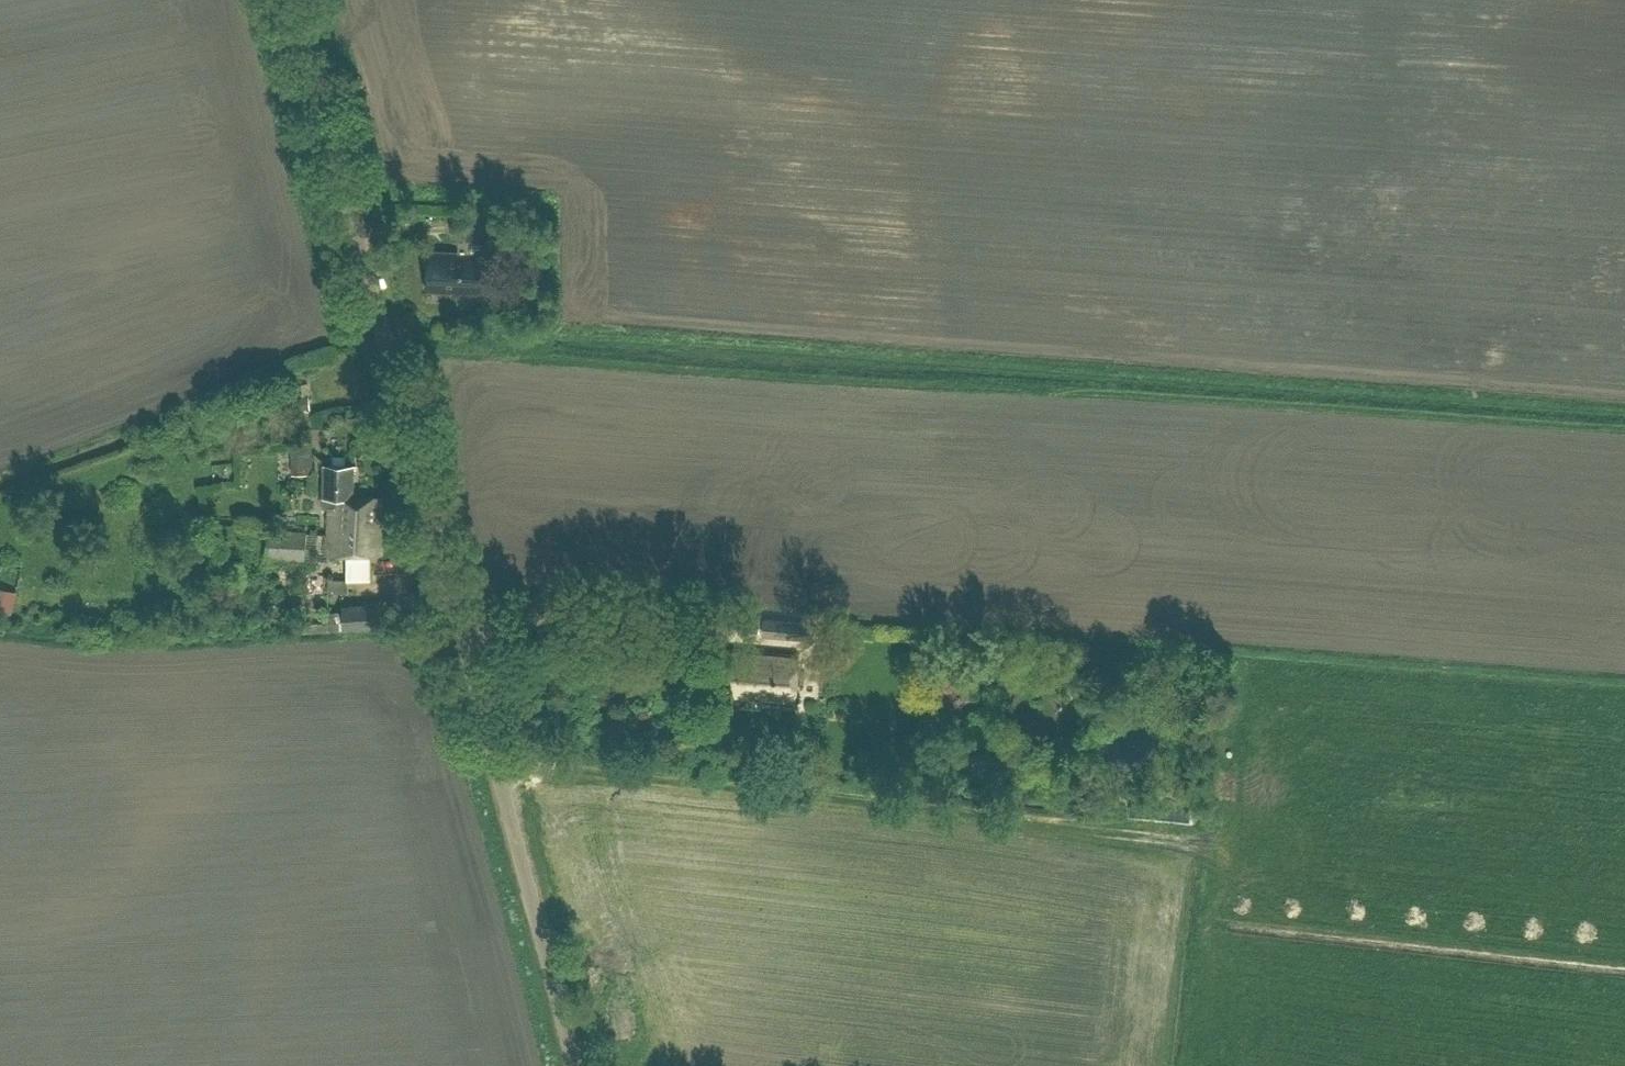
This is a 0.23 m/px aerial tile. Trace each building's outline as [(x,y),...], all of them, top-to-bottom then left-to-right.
[(458,253),(429,251),(427,290),(453,292),(453,295),(487,297),(489,254),(472,253),(472,241),(486,242),(487,221),(455,220),(454,240),(459,241),(458,253)] [(310,397),(297,398),(298,416),(311,415),(310,397)] [(313,441),(292,442),(293,473),(313,472),(313,441)] [(355,464),(324,464),(323,505),(332,505),(332,551),(385,551),(386,497),(355,497),(355,464)] [(270,559),(310,559),(310,544),(270,543),(270,559)] [(804,660),(732,652),(728,699),(751,701),(752,695),(768,697),(768,703),(799,706),(804,660)]
